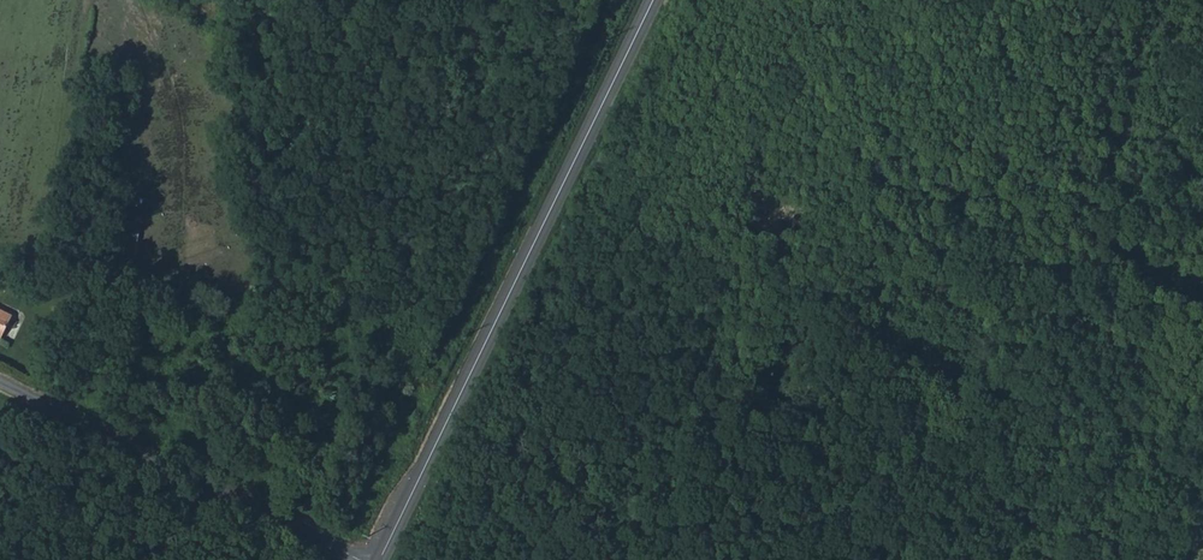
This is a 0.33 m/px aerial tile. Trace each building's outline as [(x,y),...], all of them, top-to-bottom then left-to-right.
[(0,307),(0,335),(3,337),(14,314),(0,307)]
